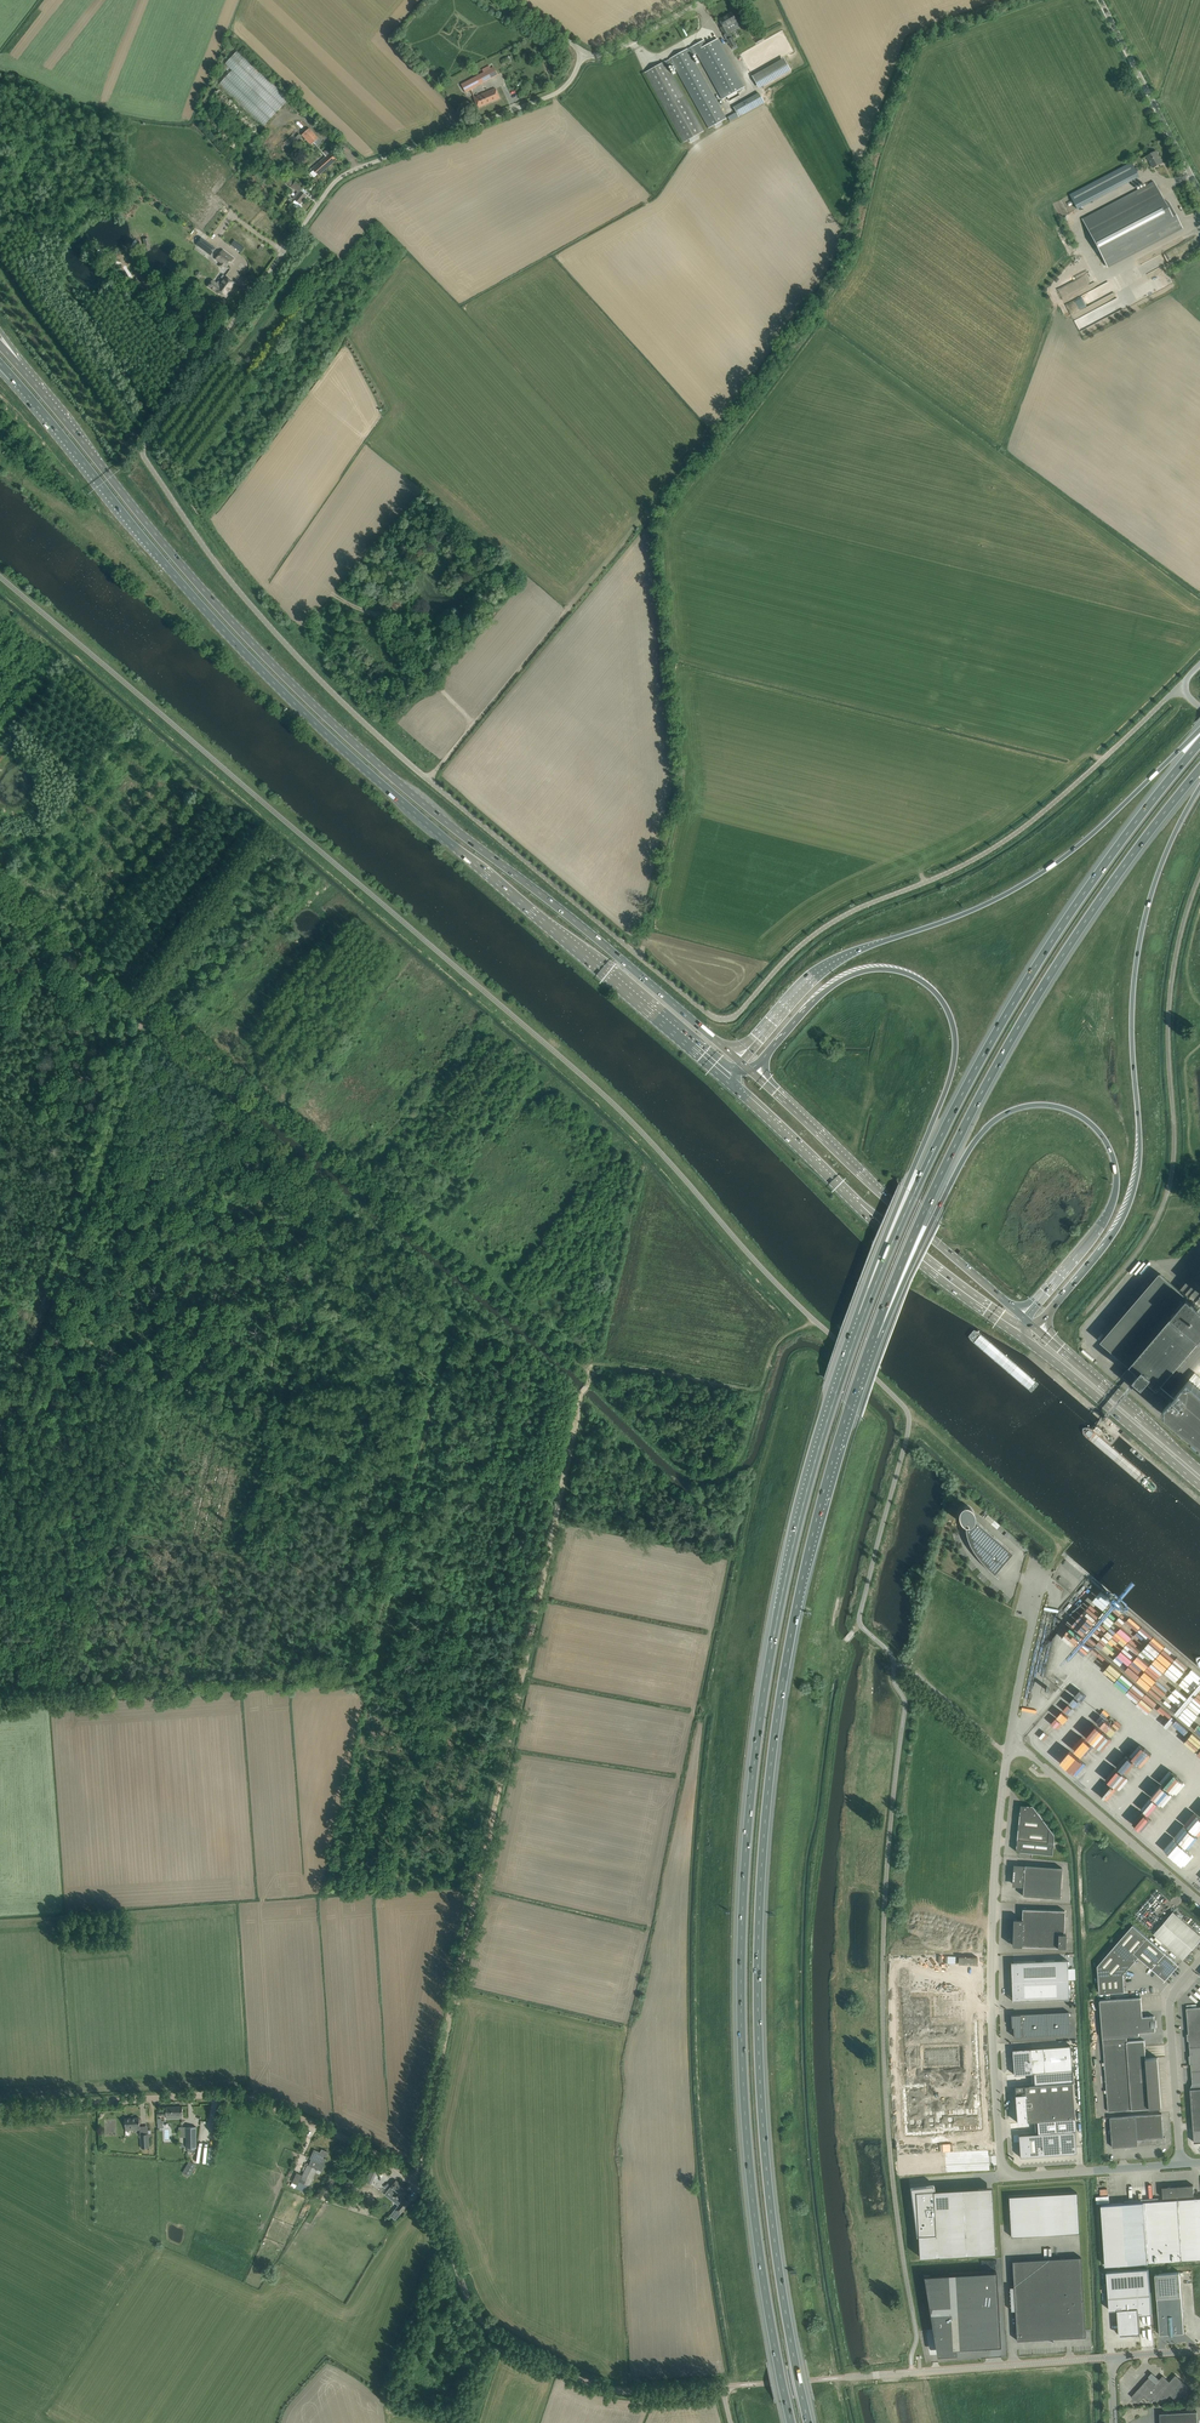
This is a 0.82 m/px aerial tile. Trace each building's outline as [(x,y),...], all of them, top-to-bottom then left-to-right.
[(723,26),(721,28),(725,35),(729,33),(726,27),(736,21),(732,13),(719,20),(723,26)] [(727,40),(731,47),(737,45),(732,37),(727,40)] [(689,139),(690,142),(699,138),(697,135),(704,131),(668,67),(673,64),(709,128),(714,125),(716,127),(722,124),(721,121),(726,118),(692,56),(697,54),(723,99),(727,97),(729,101),(733,99),(730,95),(735,93),(737,97),(740,95),(739,93),(741,92),(740,90),(744,87),(717,39),(707,45),(704,40),(688,49),(687,49),(645,73),(684,142),(689,139)] [(219,84),(264,125),(290,98),(238,50),(225,64),(232,70),(219,84)] [(508,63),(514,61),(511,55),(506,58),(506,57),(501,60),(503,64),(508,62),(508,63)] [(788,58),(754,74),(760,87),(794,72),(788,58)] [(483,72),(461,84),(466,92),(475,87),(475,86),(495,76),(491,68),(490,68),(489,66),(482,70),(483,72)] [(474,97),(476,102),(478,107),(500,98),(496,88),(474,97)] [(733,107),(739,117),(765,102),(759,92),(733,107)] [(315,143),(318,146),(322,142),(310,128),(302,135),(311,145),(315,143)] [(284,142),(289,148),(301,137),(299,134),(296,137),(293,134),(284,142)] [(337,159),(328,149),(323,152),(326,156),(312,169),(319,176),(337,159)] [(1153,168),(1157,166),(1163,163),(1157,151),(1147,156),(1153,168)] [(1077,209),(1100,196),(1139,176),(1132,162),(1094,183),(1093,182),(1069,194),(1077,209)] [(1154,181),(1082,219),(1094,242),(1107,267),(1182,227),(1169,202),(1165,204),(1154,181)] [(293,185),(300,191),(303,187),(295,182),(293,185)] [(295,199),(300,204),(307,196),(301,191),(295,199)] [(202,237),(196,244),(211,255),(216,248),(202,237)] [(222,250),(215,258),(222,263),(220,266),(222,268),(224,265),(227,267),(234,258),(222,250)] [(228,292),(231,289),(235,283),(225,276),(223,275),(217,283),(213,280),(208,286),(219,294),(220,293),(226,297),(229,292),(228,292)] [(1075,292),(1070,283),(1058,289),(1062,298),(1075,292)] [(1118,302),(1109,283),(1066,302),(1073,317),(1100,305),(1102,309),(1118,302)] [(1161,1274),(1104,1340),(1132,1364),(1122,1375),(1140,1391),(1144,1386),(1153,1393),(1199,1339),(1199,1308),(1161,1274)] [(1199,1439),(1199,1389),(1189,1380),(1190,1379),(1164,1409),(1165,1409),(1199,1439)] [(1130,1441),(1133,1438),(1124,1430),(1121,1434),(1130,1441)] [(1013,1553),(974,1520),(974,1518),(975,1517),(975,1516),(974,1515),(974,1513),(973,1511),(972,1509),(971,1508),(970,1507),(969,1506),(967,1505),(966,1505),(965,1505),(964,1505),(963,1505),(962,1506),(961,1506),(960,1507),(960,1508),(959,1509),(959,1510),(958,1512),(958,1514),(958,1516),(959,1518),(959,1519),(960,1521),(962,1523),(963,1524),(965,1525),(966,1531),(967,1535),(967,1539),(970,1545),(973,1551),(977,1556),(981,1560),(985,1565),(989,1570),(994,1575),(998,1578),(999,1577),(995,1574),(1013,1553)] [(1021,1552),(1023,1548),(1025,1549),(1027,1546),(1017,1541),(1015,1544),(1017,1545),(1015,1549),(1021,1552)] [(1093,1659),(1090,1664),(1100,1671),(1106,1661),(1094,1654),(1092,1657),(1091,1656),(1089,1657),(1093,1659)] [(1164,1665),(1181,1676),(1188,1666),(1172,1654),(1164,1665)] [(1056,1673),(1059,1659),(1051,1658),(1048,1672),(1056,1673)] [(1164,1724),(1183,1738),(1189,1729),(1168,1713),(1160,1724),(1162,1726),(1164,1724)] [(1116,1800),(1150,1754),(1137,1745),(1127,1759),(1122,1756),(1112,1769),(1106,1765),(1097,1778),(1104,1783),(1099,1789),(1106,1793),(1110,1795),(1116,1800)] [(1142,1815),(1156,1823),(1171,1797),(1173,1793),(1177,1796),(1185,1783),(1176,1777),(1174,1779),(1169,1776),(1168,1776),(1162,1782),(1160,1781),(1157,1783),(1160,1784),(1158,1788),(1153,1785),(1143,1794),(1149,1801),(1139,1795),(1136,1799),(1142,1805),(1135,1801),(1130,1805),(1132,1808),(1126,1813),(1122,1820),(1131,1825),(1142,1815)] [(1033,1806),(1024,1805),(1022,1803),(1019,1806),(1020,1808),(1015,1851),(1052,1855),(1054,1835),(1033,1806)] [(1197,1818),(1191,1814),(1181,1828),(1185,1831),(1176,1844),(1192,1855),(1199,1843),(1199,1839),(1199,1838),(1199,1836),(1199,1813),(1197,1818)] [(1015,1866),(1014,1884),(1024,1885),(1023,1895),(1060,1898),(1062,1868),(1025,1865),(1025,1867),(1015,1866)] [(1065,1910),(1022,1909),(1022,1919),(1014,1919),(1013,1945),(1065,1947),(1066,1934),(1064,1934),(1065,1910)] [(1188,1925),(1173,1911),(1154,1934),(1183,1960),(1199,1941),(1199,1935),(1188,1925)] [(1098,1965),(1100,1993),(1125,1991),(1123,1974),(1139,1956),(1165,1980),(1179,1964),(1133,1925),(1098,1965)] [(1067,1960),(1013,1962),(1014,1969),(1011,1969),(1012,1981),(1068,1979),(1067,1960)] [(1069,1999),(1068,1979),(1012,1981),(1012,1997),(1015,1997),(1015,2000),(1069,1999)] [(933,1994),(900,1995),(907,2133),(939,2132),(939,2128),(945,2127),(945,2129),(981,2128),(976,2022),(940,2024),(940,2018),(934,2018),(933,1994)] [(1135,1997),(1100,2000),(1102,2032),(1103,2038),(1127,2036),(1139,2035),(1139,2032),(1156,2031),(1155,2027),(1157,2027),(1156,2019),(1155,2020),(1154,2016),(1143,2017),(1141,1997),(1135,1997)] [(1187,2008),(1192,2071),(1193,2082),(1199,2082),(1199,2007),(1187,2008)] [(1012,2027),(1013,2027),(1014,2036),(1070,2034),(1069,2011),(1011,2014),(1012,2027)] [(1127,2036),(1103,2038),(1103,2043),(1104,2050),(1108,2111),(1161,2107),(1158,2058),(1146,2058),(1145,2040),(1127,2042),(1127,2036)] [(1071,2045),(1043,2047),(1045,2072),(1072,2070),(1071,2045)] [(1043,2047),(1012,2050),(1014,2074),(1033,2073),(1045,2072),(1043,2047)] [(1024,2085),(1015,2086),(1016,2105),(1017,2113),(1018,2123),(1027,2122),(1037,2121),(1038,2133),(1047,2132),(1075,2130),(1076,2130),(1075,2118),(1072,2082),(1073,2082),(1072,2070),(1045,2072),(1033,2073),(1034,2084),(1029,2085),(1024,2086),(1024,2085)] [(1190,2089),(1193,2130),(1195,2130),(1195,2131),(1194,2131),(1194,2137),(1199,2137),(1199,2082),(1193,2082),(1193,2083),(1193,2089),(1190,2089)] [(166,2111),(162,2111),(162,2114),(162,2115),(166,2115),(166,2118),(178,2118),(183,2118),(182,2115),(182,2107),(182,2106),(166,2107),(166,2111)] [(1136,2115),(1110,2117),(1113,2147),(1138,2145),(1143,2145),(1150,2144),(1152,2144),(1166,2143),(1165,2137),(1164,2137),(1162,2113),(1156,2114),(1136,2115)] [(136,2129),(140,2129),(139,2117),(125,2118),(126,2130),(126,2128),(136,2127),(136,2129)] [(196,2127),(186,2127),(186,2137),(186,2148),(187,2148),(195,2148),(196,2148),(196,2127)] [(1075,2130),(1047,2132),(1048,2155),(1071,2153),(1075,2153),(1077,2153),(1077,2152),(1077,2151),(1075,2130)] [(1028,2133),(1018,2134),(1020,2157),(1022,2157),(1048,2155),(1047,2132),(1038,2133),(1028,2134),(1028,2133)] [(141,2134),(142,2148),(149,2147),(148,2134),(141,2134)] [(306,2192),(309,2186),(317,2169),(322,2171),(325,2164),(323,2163),(326,2159),(327,2157),(326,2157),(329,2152),(324,2150),(322,2153),(314,2150),(310,2158),(317,2161),(314,2167),(308,2164),(300,2182),(297,2188),(306,2192)] [(190,2167),(186,2174),(189,2176),(196,2165),(189,2161),(188,2163),(187,2165),(190,2167)] [(391,2186),(385,2194),(395,2203),(398,2205),(396,2209),(401,2213),(409,2203),(404,2198),(402,2201),(399,2198),(402,2195),(403,2196),(408,2190),(396,2180),(391,2186)] [(1193,2185),(1171,2186),(1171,2187),(1168,2187),(1168,2186),(1162,2187),(1163,2198),(1164,2200),(1101,2204),(1106,2265),(1199,2259),(1199,2198),(1194,2198),(1193,2196),(1194,2196),(1193,2185)] [(930,2190),(916,2191),(918,2235),(919,2256),(996,2252),(992,2193),(992,2186),(930,2190)] [(1077,2192),(1009,2196),(1011,2236),(1080,2232),(1077,2192)] [(1081,2257),(1012,2260),(1017,2340),(1085,2336),(1081,2257)] [(1149,2268),(1107,2271),(1110,2310),(1118,2309),(1120,2335),(1127,2335),(1127,2334),(1133,2334),(1141,2334),(1139,2314),(1152,2313),(1149,2268)] [(996,2271),(924,2275),(937,2355),(956,2354),(956,2348),(989,2346),(1000,2345),(999,2314),(996,2271)] [(1172,2272),(1155,2273),(1159,2328),(1160,2334),(1170,2334),(1170,2335),(1174,2335),(1174,2333),(1184,2333),(1184,2327),(1179,2272),(1172,2272)] [(1177,2401),(1185,2392),(1189,2387),(1176,2375),(1170,2381),(1163,2375),(1158,2380),(1157,2379),(1156,2379),(1155,2380),(1150,2376),(1131,2396),(1138,2403),(1144,2396),(1151,2402),(1154,2399),(1158,2402),(1161,2398),(1164,2401),(1170,2395),(1177,2401)] [(1197,2411),(1160,2413),(1161,2422),(1197,2422),(1197,2411)]
